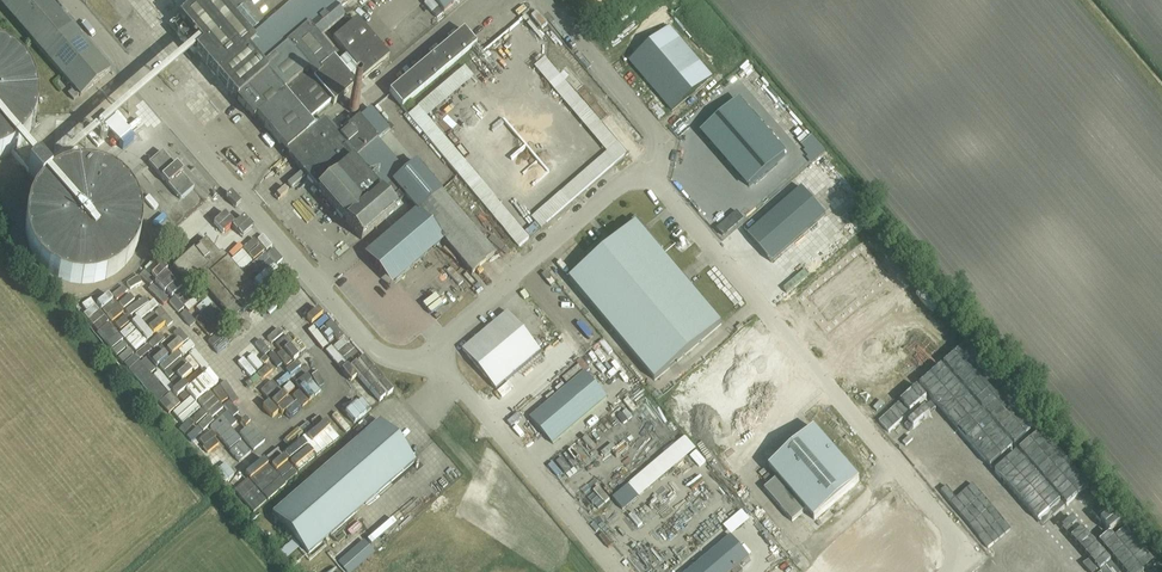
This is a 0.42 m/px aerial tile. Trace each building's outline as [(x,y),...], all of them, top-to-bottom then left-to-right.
[(59,12),(49,0),(0,0),(0,4),(30,38),(59,12)] [(348,57),(343,51),(334,59),(318,41),(344,19),(335,7),(343,0),(145,0),(176,35),(175,37),(192,56),(195,54),(252,120),(256,117),(281,146),(331,102),(334,105),(355,86),(338,66),(347,58),(348,57)] [(444,12),(457,0),(434,0),(444,12)] [(538,10),(534,14),(541,23),(545,19),(538,10)] [(81,96),(110,71),(59,12),(30,38),(74,89),(69,93),(73,99),(79,94),(81,96)] [(348,57),(347,58),(364,78),(388,57),(356,20),(333,40),(343,51),(348,57)] [(675,20),(628,60),(671,111),(718,71),(675,20)] [(463,30),(389,92),(402,107),(476,45),(463,30)] [(31,130),(33,127),(34,124),(35,122),(36,119),(36,116),(37,113),(37,110),(38,107),(38,104),(37,100),(37,97),(37,94),(36,91),(35,87),(34,84),(33,81),(32,78),(30,75),(28,72),(27,70),(25,67),(22,65),(20,62),(18,60),(15,58),(12,56),(10,54),(7,53),(4,51),(1,50),(0,50),(0,158),(2,157),(5,156),(7,154),(10,153),(13,151),(15,149),(18,147),(20,145),(22,143),(24,141),(26,138),(28,135),(30,133),(31,130)] [(536,63),(607,149),(530,212),(540,225),(531,233),(531,234),(629,154),(547,54),(536,63)] [(409,111),(520,248),(531,239),(428,113),(475,75),(467,65),(409,111)] [(481,129),(526,186),(567,154),(523,97),(481,129)] [(749,187),(785,155),(738,100),(701,132),(749,187)] [(359,112),(360,108),(359,105),(356,103),(352,103),(350,105),(348,108),(350,112),(352,114),(356,114),(359,112)] [(406,197),(393,183),(405,173),(391,157),(377,141),(390,130),(380,119),(371,108),(357,119),(377,141),(321,190),(335,206),(363,238),(394,211),(392,208),(406,197)] [(324,120),(306,136),(288,152),(321,190),(377,141),(357,119),(338,136),(324,120)] [(180,198),(192,188),(162,153),(150,164),(180,198)] [(29,172),(41,185),(38,187),(36,190),(34,193),(33,195),(31,198),(29,201),(28,204),(27,207),(26,210),(25,214),(24,217),(24,220),(24,223),(24,227),(24,230),(24,233),(25,237),(25,240),(26,243),(27,246),(28,249),(30,252),(31,255),(33,258),(35,261),(37,263),(39,266),(42,268),(44,271),(47,273),(49,275),(52,276),(55,278),(58,279),(61,281),(64,282),(67,283),(71,283),(74,284),(77,284),(81,285),(84,285),(87,284),(90,284),(94,283),(97,283),(100,282),(103,281),(106,279),(109,278),(112,276),(115,274),(118,272),(120,270),(123,268),(125,266),(127,263),(129,261),(131,258),(133,255),(134,252),(136,249),(137,246),(138,243),(139,240),(140,237),(140,233),(140,230),(140,227),(140,223),(140,220),(140,217),(139,213),(138,210),(137,207),(136,204),(135,201),(133,198),(132,195),(130,192),(128,190),(126,187),(123,185),(121,183),(118,180),(116,178),(113,177),(110,175),(107,173),(104,172),(101,171),(98,170),(95,169),(91,169),(88,168),(85,168),(81,168),(78,168),(75,168),(72,169),(68,169),(65,170),(62,171),(59,173),(56,174),(53,176),(50,177),(38,164),(29,172)] [(406,197),(418,211),(443,241),(472,275),(495,255),(415,164),(405,173),(393,183),(406,197)] [(748,236),(771,263),(826,216),(802,188),(748,236)] [(443,241),(418,211),(371,251),(396,281),(443,241)] [(637,217),(600,249),(603,252),(570,280),(655,381),(722,325),(660,252),(664,249),(637,217)] [(196,278),(213,299),(231,319),(241,311),(245,315),(262,300),(228,259),(225,261),(207,239),(174,267),(188,284),(196,278)] [(132,297),(149,289),(141,271),(123,279),(132,297)] [(548,330),(554,325),(534,300),(528,305),(548,330)] [(301,312),(308,322),(319,314),(313,305),(301,312)] [(463,350),(496,390),(541,352),(508,312),(463,350)] [(320,341),(329,350),(338,343),(329,333),(320,341)] [(274,346),(279,356),(286,353),(281,343),(274,346)] [(345,357),(357,350),(353,344),(342,351),(345,357)] [(184,346),(179,350),(187,361),(191,358),(184,346)] [(332,362),(340,352),(334,347),(326,356),(332,362)] [(134,367),(146,361),(141,350),(129,357),(134,367)] [(585,372),(530,418),(553,444),(607,398),(585,372)] [(171,402),(182,395),(178,388),(167,395),(171,402)] [(308,554),(415,461),(379,420),(272,513),(308,554)] [(633,434),(637,441),(646,435),(642,428),(633,434)] [(814,520),(859,481),(814,430),(770,469),(777,478),(765,489),(793,521),(805,510),(814,520)] [(589,449),(598,442),(592,433),(583,440),(589,449)] [(555,450),(544,459),(548,465),(560,457),(555,450)] [(262,455),(265,461),(274,456),(271,451),(262,455)] [(696,451),(690,456),(699,467),(706,461),(696,451)] [(256,495),(235,466),(225,473),(222,467),(228,463),(223,455),(211,463),(241,505),(256,495)] [(576,457),(564,469),(570,476),(583,464),(576,457)] [(265,468),(270,475),(283,466),(278,459),(265,468)] [(630,465),(634,471),(643,466),(640,460),(630,465)] [(288,480),(282,470),(270,477),(276,487),(288,480)] [(628,484),(613,497),(623,510),(639,497),(628,484)] [(839,504),(846,511),(858,497),(851,491),(839,504)] [(591,497),(604,508),(608,503),(595,492),(591,497)] [(375,550),(362,536),(337,560),(348,571),(353,571),(375,550)] [(749,557),(731,536),(688,571),(731,571),(749,557)] [(800,567),(805,571),(807,571),(812,567),(806,561),(800,567)]
